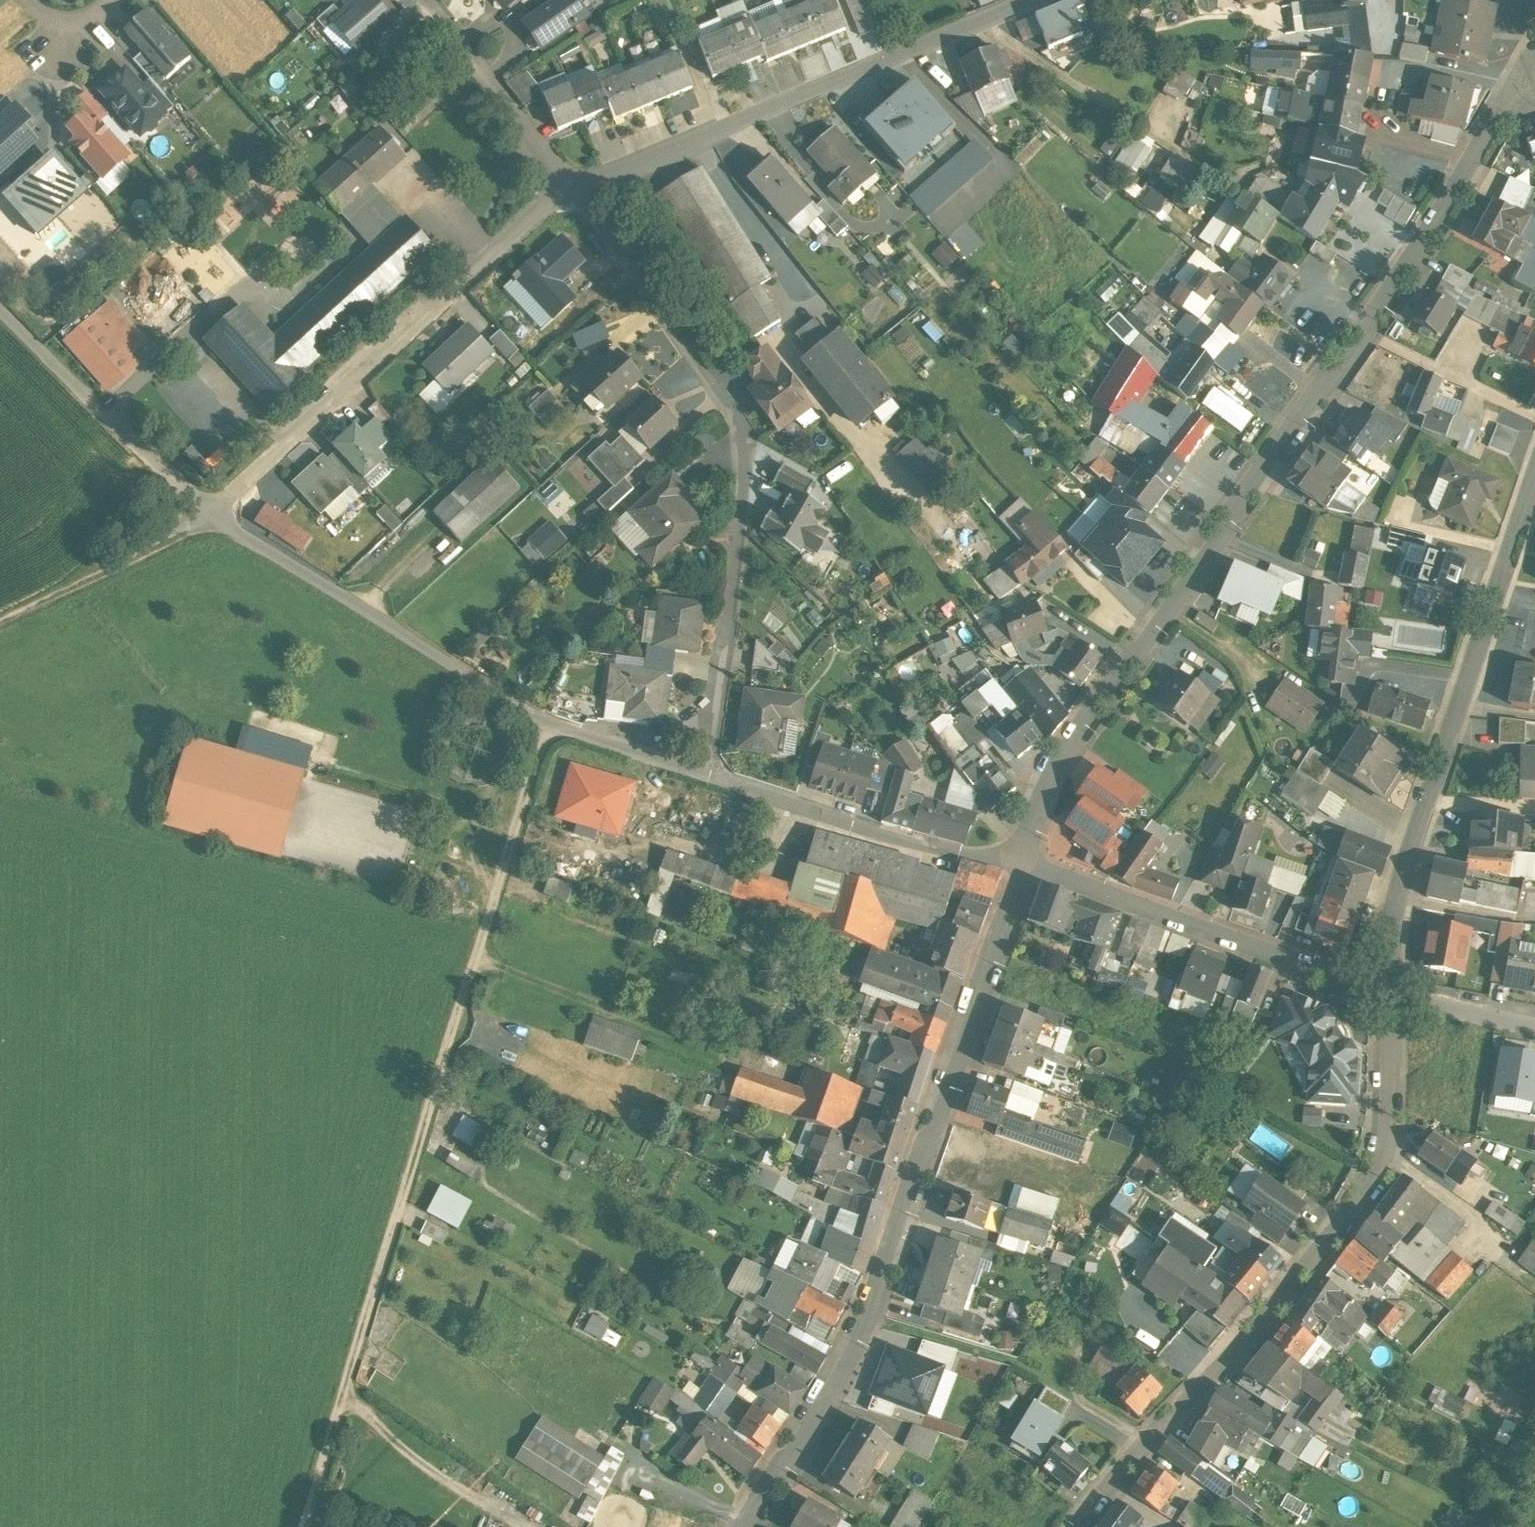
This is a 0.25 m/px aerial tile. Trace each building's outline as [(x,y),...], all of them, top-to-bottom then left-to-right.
[(333,22),(334,23),(359,52),(398,18),(382,0),(358,0),(341,15),(333,22)] [(525,24),(542,47),(567,31),(567,32),(584,19),(571,0),(559,0),(550,6),(525,24)] [(654,18),(674,11),(669,0),(648,0),(654,18)] [(802,0),(786,0),(774,5),(779,18),(793,51),(819,41),(805,8),(802,0)] [(805,8),(819,41),(845,30),(833,0),(824,0),(805,8)] [(1035,17),(1048,50),(1082,36),(1078,25),(1089,21),(1081,0),(1077,0),(1035,17)] [(1288,5),(1292,31),(1343,23),(1341,9),(1329,10),(1327,0),(1323,0),(1288,5)] [(1329,10),(1341,9),(1362,6),(1362,0),(1327,0),(1329,10)] [(1465,0),(1445,0),(1440,23),(1433,53),(1467,61),(1468,59),(1482,62),(1486,42),(1482,42),(1490,5),(1465,0)] [(882,26),(871,1),(860,6),(870,31),(882,26)] [(333,6),(316,21),(325,30),(334,23),(333,22),(341,15),(333,6)] [(870,31),(860,6),(850,11),(860,36),(870,31)] [(190,59),(148,11),(133,24),(137,28),(128,36),(143,53),(165,78),(166,80),(190,59)] [(748,16),(733,22),(736,29),(751,23),(748,16)] [(779,18),(754,29),(765,56),(767,62),(793,51),(779,18)] [(719,20),(702,26),(704,31),(695,34),(696,37),(699,44),(726,34),(723,26),(722,26),(719,20)] [(736,29),(726,34),(739,66),(765,56),(754,29),(751,23),(736,29)] [(726,34),(699,44),(705,59),(713,77),(739,66),(726,34)] [(696,37),(685,42),(694,64),(705,59),(699,44),(696,37)] [(1428,49),(1402,44),(1399,58),(1425,64),(1428,49)] [(994,49),(960,62),(973,92),(974,95),(975,95),(976,95),(1007,81),(1003,72),(998,59),(994,49)] [(165,78),(143,53),(133,61),(150,80),(156,87),(165,78)] [(1299,56),(1250,54),(1249,69),(1299,70),(1299,56)] [(679,55),(652,66),(666,99),(692,89),(679,55)] [(1331,76),(1366,84),(1372,58),(1335,56),(1331,76)] [(1004,57),(998,59),(1003,72),(1009,69),(1004,57)] [(604,83),(625,74),(620,64),(600,73),(604,83)] [(652,66),(626,76),(640,110),(666,99),(652,66)] [(1175,140),(1205,85),(1176,69),(1145,124),(1175,140)] [(141,88),(126,71),(102,92),(141,136),(146,131),(149,132),(155,127),(156,123),(165,116),(141,88)] [(596,76),(569,87),(583,120),(609,110),(600,87),(596,76)] [(640,110),(626,76),(600,87),(609,110),(614,120),(640,110)] [(1366,84),(1331,76),(1326,101),(1327,100),(1361,108),(1366,84)] [(1484,90),(1432,78),(1425,106),(1412,103),(1409,118),(1421,121),(1434,124),(1461,130),(1468,107),(1474,108),(1484,90)] [(156,87),(150,80),(141,88),(164,115),(173,107),(156,87)] [(955,130),(912,81),(863,123),(906,172),(955,130)] [(1007,81),(976,95),(983,113),(1015,99),(1007,81)] [(1060,95),(1047,84),(1040,92),(1054,103),(1060,95)] [(569,87),(544,98),(557,131),(583,120),(569,87)] [(1291,93),(1281,91),(1276,118),(1284,120),(1292,122),(1294,112),(1302,114),(1306,96),(1291,93)] [(973,92),(952,100),(975,123),(985,119),(983,113),(976,95),(975,95),(974,95),(973,92)] [(18,107),(6,94),(0,100),(0,124),(18,107)] [(107,116),(87,94),(73,107),(82,117),(84,118),(92,127),(97,123),(98,123),(107,116)] [(1327,100),(1326,101),(1320,129),(1355,138),(1361,108),(1327,100)] [(1,175),(38,139),(23,124),(29,118),(18,107),(0,124),(0,174),(1,175)] [(98,123),(97,123),(92,127),(84,118),(82,117),(73,125),(73,128),(81,137),(73,144),(103,178),(127,157),(98,123)] [(1284,120),(1276,118),(1273,128),(1282,130),(1284,120)] [(1434,124),(1421,121),(1418,132),(1426,133),(1428,131),(1432,133),(1434,124)] [(1461,130),(1434,124),(1432,133),(1430,140),(1454,146),(1461,130)] [(1312,127),(1303,164),(1312,163),(1320,129),(1312,127)] [(380,129),(316,187),(339,213),(343,209),(371,184),(403,155),(380,129)] [(871,172),(834,129),(808,151),(836,182),(830,188),(843,204),(862,187),(858,183),(871,172)] [(1355,138),(1320,129),(1312,163),(1355,173),(1363,140),(1355,138)] [(1136,177),(1150,147),(1130,137),(1116,168),(1136,177)] [(990,160),(973,142),(911,199),(927,217),(990,160)] [(1143,164),(1184,188),(1197,167),(1156,143),(1143,164)] [(808,199),(796,185),(770,158),(748,179),(761,193),(762,192),(773,204),(772,205),(786,220),(808,199)] [(36,236),(84,193),(76,184),(75,185),(53,161),(39,174),(37,171),(4,200),(36,236)] [(1337,200),(1348,209),(1366,180),(1355,173),(1312,163),(1309,184),(1315,187),(1337,200)] [(771,281),(701,168),(662,193),(678,219),(753,340),(781,323),(760,288),(771,281)] [(85,176),(76,184),(84,193),(93,185),(85,176)] [(1533,190),(1509,179),(1498,202),(1522,213),(1533,190)] [(1289,201),(1264,183),(1254,182),(1245,196),(1276,216),(1276,217),(1311,239),(1325,217),(1326,217),(1337,200),(1315,187),(1304,206),(1289,201)] [(404,221),(371,184),(343,209),(376,246),(404,221)] [(1388,208),(1395,197),(1384,190),(1377,202),(1388,208)] [(678,219),(662,193),(650,200),(667,226),(678,219)] [(1276,216),(1245,196),(1226,223),(1226,224),(1239,232),(1258,244),(1276,217),(1276,216)] [(1402,227),(1414,208),(1395,197),(1388,208),(1383,215),(1402,227)] [(838,218),(822,201),(812,210),(828,227),(838,218)] [(1513,212),(1493,201),(1481,223),(1501,233),(1502,232),(1513,212)] [(1513,212),(1502,232),(1510,236),(1520,216),(1513,212)] [(1510,236),(1516,239),(1529,245),(1534,248),(1534,221),(1521,214),(1520,216),(1510,236)] [(273,340),(242,305),(205,338),(267,407),(304,374),(300,370),(433,249),(406,219),(404,221),(376,246),(273,340)] [(1501,233),(1481,223),(1473,239),(1493,250),(1501,233)] [(1218,238),(1214,243),(1227,252),(1233,243),(1233,242),(1239,232),(1226,224),(1218,238)] [(1207,231),(1201,239),(1211,248),(1214,243),(1218,238),(1207,231)] [(1258,244),(1239,232),(1233,242),(1233,243),(1252,255),(1258,244)] [(1501,233),(1493,250),(1507,257),(1516,239),(1510,236),(1502,232),(1501,233)] [(561,236),(510,282),(512,284),(518,280),(553,319),(572,302),(558,286),(585,263),(561,236)] [(1529,245),(1516,239),(1507,257),(1519,264),(1529,245)] [(949,244),(937,249),(944,265),(956,260),(949,244)] [(1529,245),(1519,264),(1523,265),(1514,282),(1531,291),(1534,283),(1534,248),(1529,245)] [(121,286),(148,325),(195,291),(168,253),(121,286)] [(859,271),(877,285),(889,270),(871,256),(859,271)] [(1264,259),(1253,273),(1239,262),(1228,277),(1267,307),(1289,278),(1264,259)] [(1472,277),(1450,266),(1442,280),(1464,291),(1472,277)] [(1260,306),(1221,276),(1215,283),(1199,271),(1185,288),(1191,293),(1182,310),(1186,313),(1194,317),(1198,320),(1209,307),(1214,301),(1225,310),(1216,322),(1221,326),(1235,336),(1237,338),(1246,326),(1245,325),(1260,306)] [(1464,291),(1442,280),(1433,295),(1454,308),(1464,291)] [(1478,281),(1474,289),(1493,297),(1491,302),(1516,313),(1520,305),(1496,294),(1498,290),(1478,281)] [(1185,288),(1183,287),(1173,305),(1182,310),(1191,293),(1185,288)] [(1433,295),(1428,292),(1411,320),(1437,335),(1454,308),(1433,295)] [(1463,316),(1502,335),(1504,331),(1508,333),(1509,331),(1530,342),(1534,331),(1534,322),(1533,321),(1516,313),(1491,302),(1475,296),(1463,316)] [(1106,325),(1128,349),(1144,332),(1160,315),(1144,299),(1123,319),(1117,313),(1106,325)] [(109,305),(94,318),(95,319),(69,342),(68,341),(67,342),(109,390),(136,366),(124,352),(131,345),(135,350),(143,344),(109,305)] [(69,342),(95,319),(94,318),(87,310),(61,333),(68,341),(69,342)] [(1221,326),(1214,335),(1198,320),(1194,317),(1186,313),(1174,330),(1185,340),(1212,364),(1228,344),(1235,336),(1221,326)] [(817,320),(797,336),(814,358),(834,341),(817,320)] [(604,321),(574,333),(581,350),(611,337),(604,321)] [(493,354),(467,326),(446,345),(447,346),(424,367),(448,394),(450,392),(447,389),(469,370),(471,373),(493,354)] [(518,351),(500,330),(490,339),(508,360),(518,351)] [(1530,342),(1509,331),(1508,333),(1504,331),(1502,335),(1494,346),(1520,360),(1530,342)] [(1185,340),(1172,356),(1144,332),(1128,349),(1154,374),(1174,390),(1177,392),(1186,400),(1212,364),(1185,340)] [(1534,334),(1530,342),(1520,360),(1520,361),(1534,370),(1534,335),(1534,334)] [(814,358),(808,363),(857,425),(873,413),(890,399),(840,337),(834,341),(814,358)] [(1228,344),(1213,363),(1226,374),(1242,357),(1228,344)] [(1102,354),(1094,347),(1076,355),(1060,370),(1096,408),(1123,423),(1134,404),(1141,392),(1113,375),(1119,365),(1102,354)] [(781,369),(767,348),(744,365),(759,385),(781,369)] [(1154,374),(1128,349),(1119,365),(1113,375),(1141,392),(1145,387),(1154,374)] [(618,352),(604,365),(599,360),(579,377),(595,396),(606,407),(607,409),(642,378),(618,352)] [(810,407),(781,369),(759,385),(752,390),(781,429),(810,407)] [(159,400),(212,459),(241,433),(188,374),(159,400)] [(1174,390),(1154,374),(1145,387),(1166,401),(1168,398),(1174,390)] [(1441,381),(1423,374),(1407,412),(1425,419),(1430,407),(1441,381)] [(1177,392),(1174,390),(1168,398),(1177,405),(1181,399),(1175,395),(1177,392)] [(557,401),(548,391),(529,408),(538,418),(557,401)] [(595,396),(587,403),(598,415),(606,407),(595,396)] [(654,399),(626,424),(627,425),(649,449),(676,424),(654,399)] [(890,399),(873,413),(883,425),(900,412),(890,399)] [(391,418),(377,402),(368,410),(382,426),(391,418)] [(1148,412),(1134,404),(1123,423),(1137,431),(1148,412)] [(1442,412),(1430,407),(1425,419),(1422,427),(1434,431),(1442,412)] [(1123,423),(1096,408),(1082,428),(1099,438),(1098,439),(1108,445),(1112,438),(1136,452),(1138,449),(1152,458),(1159,448),(1160,445),(1123,423)] [(1182,408),(1174,419),(1181,424),(1189,413),(1182,408)] [(1408,425),(1375,409),(1367,421),(1389,437),(1388,438),(1395,443),(1408,425)] [(1171,426),(1148,412),(1137,431),(1160,445),(1171,426)] [(1367,421),(1355,412),(1348,413),(1341,424),(1342,429),(1331,444),(1348,456),(1357,462),(1367,448),(1376,455),(1388,438),(1389,437),(1367,421)] [(1469,422),(1442,412),(1434,431),(1461,442),(1469,422)] [(1189,413),(1181,424),(1176,429),(1166,445),(1188,462),(1211,431),(1189,413)] [(375,421),(361,433),(378,452),(393,439),(374,418),(373,419),(375,421)] [(649,449),(627,425),(619,433),(622,436),(641,456),(649,449)] [(355,426),(353,429),(347,427),(342,432),(342,439),(333,447),(346,461),(364,481),(386,460),(384,457),(384,458),(378,452),(361,433),(355,426)] [(1519,434),(1498,426),(1490,448),(1510,456),(1519,434)] [(641,456),(622,436),(610,447),(606,442),(587,459),(613,487),(614,489),(625,479),(645,461),(641,456)] [(393,439),(378,452),(384,458),(384,457),(393,466),(406,454),(393,439)] [(951,482),(916,440),(897,455),(933,498),(951,482)] [(1331,444),(1326,440),(1317,452),(1340,468),(1348,456),(1331,444)] [(548,443),(533,451),(543,469),(558,461),(548,443)] [(1185,467),(1159,448),(1152,458),(1140,472),(1167,491),(1185,467)] [(1317,452),(1313,449),(1290,482),(1327,509),(1345,484),(1334,476),(1340,468),(1317,452)] [(1109,467),(1088,450),(1078,462),(1082,463),(1080,465),(1100,481),(1101,479),(1101,478),(1109,467)] [(327,460),(323,456),(318,460),(319,460),(304,474),(304,473),(292,484),(309,503),(310,503),(316,510),(316,511),(320,515),(351,488),(351,487),(337,471),(338,470),(337,469),(328,459),(327,460)] [(492,459),(433,513),(460,543),(519,489),(492,459)] [(1499,481),(1448,460),(1440,478),(1451,483),(1439,514),(1471,527),(1480,505),(1476,503),(1480,495),(1492,500),(1499,481)] [(364,481),(346,461),(337,469),(338,470),(337,471),(351,487),(351,488),(359,497),(370,487),(364,481)] [(814,484),(784,467),(785,466),(783,465),(773,483),(775,484),(775,483),(791,492),(792,491),(806,498),(814,484)] [(1121,476),(1109,467),(1101,478),(1112,487),(1121,476)] [(1140,472),(1131,484),(1121,476),(1112,487),(1111,487),(1117,492),(1149,516),(1168,491),(1167,491),(1140,472)] [(675,475),(632,514),(656,541),(641,554),(653,567),(683,541),(678,535),(696,518),(679,499),(688,490),(675,475)] [(625,479),(614,489),(613,487),(597,502),(607,513),(634,489),(625,479)] [(1345,484),(1327,509),(1354,515),(1365,499),(1345,484)] [(792,492),(777,519),(771,516),(771,515),(770,514),(760,531),(762,531),(768,534),(768,535),(767,534),(766,536),(801,555),(802,554),(801,553),(804,548),(815,554),(826,534),(815,528),(825,511),(826,512),(827,510),(806,498),(792,491),(791,492),(792,492)] [(1149,516),(1117,492),(1108,502),(1115,508),(1116,507),(1116,508),(1117,507),(1139,527),(1140,526),(1149,516)] [(343,494),(324,512),(333,521),(352,504),(343,494)] [(1022,502),(1010,514),(1015,519),(1013,520),(1021,529),(1035,515),(1022,502)] [(1115,508),(1098,528),(1143,567),(1162,545),(1140,526),(1139,527),(1117,507),(1116,508),(1116,507),(1115,508)] [(292,525),(264,508),(255,522),(282,539),(292,525)] [(1066,548),(1035,515),(1021,529),(1020,530),(1029,539),(1025,544),(1030,549),(1006,565),(1020,585),(1030,578),(1038,588),(1061,566),(1054,559),(1066,548)] [(539,568),(569,537),(550,519),(520,549),(539,568)] [(1351,552),(1368,555),(1374,529),(1356,526),(1351,552)] [(1143,567),(1098,528),(1082,546),(1108,569),(1106,571),(1107,572),(1125,588),(1143,567)] [(1432,538),(1407,532),(1404,545),(1428,551),(1428,550),(1429,550),(1432,538)] [(1108,569),(1082,546),(1074,556),(1099,581),(1107,572),(1106,571),(1108,569)] [(1429,550),(1428,550),(1428,551),(1417,583),(1433,589),(1432,593),(1451,599),(1458,577),(1457,577),(1462,562),(1429,550)] [(1363,558),(1346,554),(1340,585),(1360,589),(1366,558),(1363,558)] [(956,558),(946,566),(953,576),(963,568),(956,558)] [(1006,565),(985,580),(1000,599),(1020,585),(1006,565)] [(1303,579),(1270,565),(1264,580),(1281,587),(1279,593),(1301,603),(1303,579)] [(1264,580),(1234,567),(1220,601),(1232,606),(1240,603),(1269,616),(1279,593),(1281,587),(1264,580)] [(1336,589),(1310,586),(1306,628),(1322,629),(1332,630),(1333,623),(1335,601),(1336,589)] [(702,605),(661,600),(656,644),(655,647),(674,649),(674,647),(676,648),(697,650),(702,605)] [(1349,603),(1335,601),(1333,623),(1346,625),(1349,603)] [(1037,603),(1016,611),(1014,606),(1001,610),(1005,621),(1014,642),(1047,630),(1037,603)] [(1219,627),(1201,615),(1195,623),(1213,636),(1219,627)] [(1005,621),(983,632),(995,649),(1014,642),(1005,621)] [(1352,633),(1332,631),(1332,630),(1322,629),(1318,661),(1320,661),(1333,663),(1331,677),(1331,683),(1342,685),(1351,686),(1352,684),(1355,658),(1349,657),(1352,633)] [(1058,630),(1049,632),(1051,641),(1062,638),(1067,634),(1058,630)] [(1370,635),(1352,633),(1350,654),(1368,657),(1370,635)] [(940,664),(960,655),(951,636),(931,646),(940,664)] [(1080,643),(1070,636),(1063,647),(1064,648),(1072,654),(1080,643)] [(782,663),(758,641),(754,670),(780,674),(782,663)] [(1025,649),(1023,641),(1017,643),(1021,656),(1029,653),(1028,648),(1025,649)] [(656,644),(648,643),(645,659),(674,662),(676,648),(674,647),(674,649),(655,647),(656,644)] [(1101,657),(1080,643),(1072,654),(1059,672),(1064,676),(1080,687),(1101,657)] [(1072,654),(1064,648),(1053,665),(1052,667),(1059,672),(1072,654)] [(981,686),(993,673),(966,649),(941,676),(959,691),(972,677),(981,686)] [(674,662),(645,659),(644,672),(665,676),(672,677),(674,662)] [(1333,663),(1320,661),(1318,675),(1331,677),(1333,663)] [(1518,665),(1514,687),(1515,687),(1511,705),(1534,709),(1534,668),(1518,665)] [(644,672),(612,668),(609,694),(629,696),(626,717),(647,720),(658,721),(664,676),(665,676),(644,672)] [(1221,684),(1203,671),(1194,683),(1208,694),(1211,697),(1221,684)] [(1194,683),(1179,672),(1166,689),(1169,692),(1160,705),(1186,724),(1208,694),(1194,683)] [(1028,674),(1007,692),(1020,708),(1041,690),(1028,674)] [(1080,687),(1064,676),(1062,678),(1077,692),(1080,687)] [(1019,711),(994,680),(968,699),(993,733),(996,730),(1019,711)] [(1351,686),(1342,685),(1339,702),(1353,711),(1365,688),(1352,684),(1351,686)] [(1322,708),(1287,685),(1271,709),(1306,732),(1322,708)] [(1066,717),(1045,688),(1041,690),(1020,708),(1046,740),(1066,717)] [(1395,693),(1378,688),(1371,708),(1388,713),(1395,693)] [(804,700),(748,693),(740,749),(779,754),(784,722),(801,724),(804,700)] [(1429,704),(1395,693),(1388,713),(1386,719),(1420,730),(1429,704)] [(629,696),(609,694),(608,699),(609,699),(606,720),(647,725),(647,720),(626,717),(629,696)] [(1041,739),(1019,711),(996,730),(1019,758),(1041,739)] [(941,718),(930,726),(954,762),(956,760),(976,746),(986,738),(965,712),(952,722),(949,719),(941,718)] [(1525,721),(1499,718),(1499,743),(1525,744),(1525,721)] [(237,756),(304,776),(311,751),(245,732),(237,756)] [(831,737),(817,732),(805,766),(817,770),(824,748),(827,749),(831,737)] [(1360,733),(1336,770),(1382,800),(1400,773),(1396,771),(1403,761),(1360,733)] [(905,740),(880,756),(896,772),(912,776),(923,766),(905,740)] [(280,858),(304,776),(237,756),(190,743),(166,825),(280,858)] [(985,759),(976,746),(956,760),(974,785),(997,768),(989,757),(985,759)] [(827,749),(824,748),(817,770),(811,786),(836,795),(849,756),(827,749)] [(896,772),(880,756),(874,750),(870,763),(873,764),(865,789),(889,797),(890,793),(896,772)] [(1522,750),(1522,771),(1534,771),(1534,750),(1522,750)] [(1334,765),(1311,751),(1297,771),(1321,787),(1334,765)] [(870,763),(849,756),(836,795),(860,803),(865,789),(873,764),(870,763)] [(572,766),(557,817),(619,836),(634,785),(572,766)] [(997,768),(974,785),(991,810),(1015,789),(997,768)] [(1112,781),(1097,770),(1079,795),(1086,800),(1113,820),(1130,796),(1131,795),(1112,781)] [(1148,792),(1119,771),(1112,781),(1131,795),(1130,796),(1140,803),(1148,792)] [(1321,787),(1297,771),(1281,796),(1311,816),(1327,791),(1321,787)] [(1522,771),(1522,798),(1534,798),(1534,771),(1522,771)] [(912,776),(896,772),(890,793),(907,797),(908,791),(912,776)] [(964,777),(955,785),(974,798),(978,794),(964,777)] [(907,797),(890,793),(889,797),(887,802),(884,801),(882,810),(885,811),(882,823),(912,832),(916,816),(902,812),(907,797)] [(912,798),(907,797),(902,812),(916,816),(912,832),(927,836),(936,805),(912,798)] [(1113,820),(1086,800),(1069,824),(1079,831),(1103,848),(1104,847),(1120,824),(1113,820)] [(975,816),(936,805),(927,836),(961,845),(975,816)] [(1516,821),(1472,817),(1469,850),(1513,853),(1516,821)] [(1346,836),(1324,827),(1317,845),(1337,860),(1346,836)] [(1242,831),(1236,829),(1235,834),(1230,835),(1231,839),(1222,856),(1211,878),(1225,882),(1226,877),(1229,876),(1242,880),(1248,861),(1258,832),(1248,829),(1242,831)] [(1103,848),(1079,831),(1072,841),(1098,859),(1106,848),(1104,847),(1103,848)] [(1157,843),(1143,833),(1134,846),(1151,858),(1160,846),(1157,843)] [(918,863),(815,834),(804,867),(834,876),(834,874),(903,896),(908,897),(917,868),(918,863)] [(1390,850),(1347,834),(1346,836),(1337,860),(1339,861),(1373,874),(1380,877),(1390,850)] [(1114,875),(1113,875),(1132,888),(1144,872),(1152,859),(1151,858),(1134,846),(1124,859),(1114,875)] [(1469,850),(1467,862),(1484,866),(1484,863),(1489,864),(1490,860),(1494,860),(1491,873),(1509,877),(1513,853),(1469,850)] [(1124,859),(1111,851),(1101,866),(1114,875),(1124,859)] [(718,869),(669,852),(649,910),(663,915),(676,877),(711,889),(718,869)] [(1091,856),(1084,852),(1081,859),(1088,862),(1091,856)] [(1210,852),(1194,880),(1208,886),(1211,878),(1222,856),(1210,852)] [(1513,853),(1509,877),(1534,879),(1534,856),(1513,853)] [(1467,866),(1434,859),(1427,896),(1459,906),(1460,903),(1464,879),(1467,866)] [(987,869),(961,860),(954,879),(952,886),(965,891),(969,878),(982,881),(987,869)] [(1273,869),(1248,861),(1242,880),(1232,911),(1259,920),(1269,890),(1266,889),(1273,869)] [(1373,874),(1339,861),(1322,907),(1324,908),(1357,919),(1373,874)] [(834,876),(804,867),(798,898),(738,876),(731,896),(822,930),(834,876)] [(954,879),(917,868),(908,897),(944,910),(952,886),(954,879)] [(1002,873),(987,869),(982,881),(969,878),(965,891),(991,898),(1002,873)] [(1305,880),(1273,869),(1266,889),(1269,890),(1296,899),(1305,880)] [(1176,885),(1144,872),(1132,888),(1171,901),(1176,885)] [(903,896),(834,874),(834,876),(822,930),(875,949),(883,952),(895,916),(895,915),(903,896)] [(1508,889),(1464,879),(1460,903),(1502,910),(1508,889)] [(1040,885),(1026,924),(1062,936),(1070,913),(1077,899),(1077,898),(1040,885)] [(1521,891),(1508,889),(1502,910),(1517,912),(1521,891)] [(908,897),(903,896),(895,915),(895,916),(937,929),(940,920),(944,910),(908,897)] [(1121,915),(1077,899),(1070,913),(1116,929),(1121,915)] [(987,910),(962,902),(954,924),(953,929),(978,937),(987,910)] [(1302,911),(1291,907),(1282,926),(1295,930),(1300,916),(1302,911)] [(1357,919),(1324,908),(1319,923),(1300,916),(1295,930),(1314,937),(1314,938),(1346,949),(1357,919)] [(1116,929),(1070,913),(1062,936),(1107,950),(1116,929)] [(1502,922),(1457,914),(1454,926),(1465,928),(1465,929),(1491,934),(1499,935),(1502,922)] [(978,937),(953,929),(954,924),(940,920),(937,929),(929,954),(942,959),(937,972),(961,981),(978,937)] [(1151,926),(1135,920),(1126,941),(1142,947),(1151,926)] [(1454,926),(1431,922),(1423,966),(1465,973),(1470,944),(1462,943),(1465,929),(1465,928),(1454,926)] [(1142,947),(1141,950),(1154,955),(1163,931),(1151,926),(1142,947)] [(1499,935),(1491,934),(1488,950),(1497,951),(1499,940),(1499,935)] [(1126,941),(1122,940),(1116,954),(1136,962),(1141,950),(1142,947),(1126,941)] [(1519,944),(1499,940),(1497,951),(1491,980),(1512,983),(1517,955),(1519,944)] [(883,952),(875,949),(859,992),(882,1000),(881,1002),(895,1007),(918,1016),(923,1002),(935,971),(883,952)] [(1517,955),(1512,983),(1512,985),(1534,989),(1534,958),(1517,955)] [(1210,962),(1192,956),(1182,983),(1178,982),(1171,1000),(1183,1004),(1186,994),(1211,1003),(1221,974),(1207,969),(1210,962)] [(1271,976),(1251,968),(1237,1002),(1238,1002),(1257,1010),(1271,976)] [(937,972),(935,971),(923,1002),(918,1016),(944,1026),(961,981),(937,972)] [(811,982),(804,998),(816,1003),(823,987),(811,982)] [(881,1002),(867,996),(855,1028),(881,1037),(886,1023),(889,1024),(895,1007),(881,1002)] [(1334,1022),(1329,1012),(1323,1011),(1321,1007),(1295,998),(1292,1005),(1280,1038),(1278,1041),(1297,1049),(1309,1067),(1307,1091),(1310,1091),(1346,1093),(1354,1094),(1356,1063),(1354,1059),(1355,1054),(1349,1045),(1343,1043),(1333,1027),(1334,1022)] [(1281,1001),(1268,1034),(1280,1038),(1292,1005),(1281,1001)] [(1257,1010),(1238,1002),(1233,1014),(1251,1021),(1257,1010)] [(918,1016),(895,1007),(889,1024),(920,1037),(916,1049),(933,1055),(933,1054),(944,1026),(918,1016)] [(1036,1019),(1005,1008),(992,1042),(1030,1056),(1042,1022),(1036,1019)] [(1065,1017),(1040,1008),(1036,1019),(1042,1022),(1061,1029),(1065,1017)] [(637,1035),(592,1018),(582,1045),(628,1061),(637,1035)] [(1061,1029),(1042,1022),(1030,1056),(1062,1067),(1066,1057),(1053,1052),(1061,1029)] [(916,1049),(887,1039),(878,1064),(878,1066),(902,1074),(924,1081),(933,1055),(916,1049)] [(1030,1056),(992,1042),(984,1064),(1022,1078),(1030,1056)] [(1496,1099),(1515,1102),(1516,1096),(1534,1100),(1534,1091),(1534,1061),(1522,1058),(1522,1055),(1505,1052),(1496,1099)] [(878,1064),(863,1059),(854,1086),(864,1090),(870,1091),(878,1066),(878,1064)] [(854,1086),(807,1070),(792,1118),(819,1127),(846,1136),(851,1124),(857,1112),(864,1090),(854,1086)] [(924,1081),(902,1074),(894,1100),(915,1106),(924,1081)] [(1036,1104),(977,1084),(967,1114),(999,1125),(1026,1133),(1028,1127),(1036,1104)] [(1346,1093),(1310,1091),(1310,1103),(1345,1106),(1346,1093)] [(894,1100),(881,1095),(878,1104),(884,1108),(881,1119),(909,1128),(915,1106),(894,1100)] [(738,1116),(743,1100),(730,1096),(725,1112),(738,1116)] [(1320,1110),(1303,1110),(1303,1125),(1320,1125),(1320,1110)] [(482,1127),(463,1116),(452,1136),(471,1147),(482,1127)] [(909,1128),(881,1119),(878,1133),(860,1127),(854,1139),(848,1153),(874,1164),(874,1165),(895,1172),(909,1128)] [(860,1127),(851,1124),(846,1136),(854,1139),(860,1127)] [(999,1125),(996,1135),(1078,1164),(1084,1147),(1028,1127),(1026,1133),(999,1125)] [(846,1136),(819,1127),(807,1157),(820,1163),(813,1179),(831,1187),(836,1174),(840,1175),(848,1153),(854,1139),(846,1136)] [(1329,1142),(1333,1133),(1318,1129),(1315,1138),(1329,1142)] [(1459,1153),(1432,1134),(1417,1156),(1445,1174),(1459,1153)] [(1459,1153),(1445,1174),(1459,1184),(1474,1163),(1459,1153)] [(895,1172),(874,1165),(868,1183),(854,1179),(850,1194),(859,1198),(885,1209),(895,1172)] [(1247,1166),(1228,1193),(1244,1205),(1263,1178),(1247,1166)] [(836,1174),(831,1187),(850,1194),(854,1179),(840,1175),(836,1174)] [(1422,1190),(1403,1174),(1370,1218),(1389,1234),(1422,1190)] [(792,1190),(768,1177),(762,1188),(788,1201),(786,1204),(806,1216),(813,1200),(792,1190)] [(1303,1208),(1263,1178),(1244,1205),(1256,1214),(1257,1214),(1284,1233),(1303,1208)] [(1058,1199),(1016,1186),(1008,1208),(1051,1222),(1058,1199)] [(475,1208),(444,1188),(429,1212),(460,1231),(475,1208)] [(991,1203),(954,1192),(946,1219),(982,1230),(991,1203)] [(1431,1197),(1426,1203),(1429,1207),(1435,1200),(1431,1197)] [(853,1217),(813,1200),(806,1216),(810,1218),(823,1225),(832,1231),(832,1233),(845,1239),(871,1251),(879,1225),(885,1209),(859,1198),(853,1217)] [(1429,1207),(1424,1213),(1428,1215),(1419,1226),(1430,1235),(1450,1211),(1435,1200),(1429,1207)] [(1517,1218),(1493,1202),(1485,1214),(1508,1230),(1517,1218)] [(1131,1221),(1109,1207),(1098,1225),(1119,1238),(1131,1221)] [(1051,1222),(1008,1208),(1000,1233),(1045,1248),(1053,1224),(1053,1223),(1051,1222)] [(1249,1225),(1232,1213),(1225,1222),(1236,1230),(1245,1236),(1252,1227),(1249,1225)] [(1284,1233),(1257,1214),(1256,1214),(1249,1225),(1252,1227),(1277,1245),(1286,1234),(1284,1233)] [(823,1225),(810,1218),(803,1233),(806,1235),(815,1239),(823,1225)] [(1389,1234),(1370,1218),(1356,1238),(1383,1263),(1389,1258),(1402,1245),(1389,1234)] [(448,1233),(426,1222),(420,1234),(442,1245),(448,1233)] [(1236,1230),(1225,1222),(1212,1239),(1223,1246),(1236,1230)] [(1203,1269),(1216,1250),(1205,1243),(1202,1246),(1168,1224),(1158,1238),(1170,1247),(1203,1269)] [(1419,1226),(1402,1245),(1412,1255),(1430,1235),(1419,1226)] [(1236,1230),(1223,1246),(1241,1259),(1242,1258),(1254,1243),(1245,1236),(1236,1230)] [(838,1266),(821,1258),(827,1246),(815,1239),(806,1235),(785,1276),(807,1286),(823,1294),(838,1266)] [(1412,1255),(1401,1267),(1422,1281),(1448,1251),(1430,1235),(1412,1255)] [(996,1245),(971,1237),(967,1249),(980,1253),(978,1259),(990,1264),(996,1245)] [(871,1251),(845,1239),(843,1243),(831,1238),(827,1246),(821,1258),(838,1266),(863,1277),(871,1251)] [(1158,1238),(1132,1275),(1146,1285),(1170,1247),(1158,1238)] [(1519,1261),(1534,1273),(1534,1239),(1519,1261)] [(967,1249),(939,1240),(928,1272),(969,1285),(978,1259),(980,1253),(967,1249)] [(1282,1260),(1256,1241),(1254,1243),(1242,1258),(1268,1277),(1282,1260)] [(1377,1262),(1352,1243),(1336,1263),(1362,1283),(1370,1272),(1377,1262)] [(1402,1245),(1389,1258),(1401,1267),(1412,1255),(1402,1245)] [(1223,1246),(1211,1264),(1227,1275),(1241,1259),(1223,1246)] [(1203,1269),(1170,1247),(1146,1285),(1171,1302),(1181,1298),(1198,1310),(1226,1329),(1248,1302),(1222,1282),(1203,1269)] [(1448,1251),(1422,1281),(1448,1300),(1472,1272),(1448,1251)] [(1074,1259),(1054,1252),(1050,1262),(1071,1269),(1074,1259)] [(1268,1277),(1242,1258),(1241,1259),(1227,1275),(1222,1282),(1248,1302),(1268,1277)] [(773,1272),(744,1260),(728,1290),(743,1299),(744,1298),(756,1305),(759,1299),(765,1302),(774,1285),(768,1282),(773,1272)] [(1387,1269),(1378,1262),(1377,1262),(1370,1272),(1379,1279),(1387,1269)] [(785,1276),(774,1271),(773,1272),(768,1282),(774,1285),(765,1302),(759,1299),(756,1305),(786,1321),(795,1307),(807,1286),(785,1276)] [(969,1285),(928,1272),(918,1304),(946,1313),(958,1317),(961,1310),(969,1285)] [(1352,1300),(1320,1276),(1305,1297),(1334,1318),(1337,1321),(1338,1320),(1352,1300)] [(854,1289),(842,1283),(834,1299),(846,1305),(854,1289)] [(823,1294),(807,1286),(795,1307),(814,1316),(835,1326),(846,1305),(834,1299),(823,1294)] [(1352,1300),(1338,1320),(1345,1325),(1355,1332),(1365,1318),(1352,1300)] [(1301,1301),(1290,1317),(1301,1324),(1304,1320),(1312,1309),(1301,1301)] [(1401,1316),(1385,1303),(1368,1323),(1386,1337),(1402,1317),(1401,1316)] [(814,1316),(795,1307),(786,1321),(807,1332),(814,1316)] [(958,1317),(946,1313),(942,1325),(968,1333),(974,1314),(961,1310),(958,1317)] [(1226,1329),(1198,1310),(1183,1327),(1208,1349),(1226,1329)] [(584,1331),(617,1346),(623,1331),(591,1317),(584,1331)] [(1334,1318),(1321,1336),(1331,1343),(1345,1325),(1338,1320),(1337,1321),(1334,1318)] [(1310,1324),(1304,1320),(1301,1324),(1307,1328),(1310,1324)] [(1315,1341),(1288,1321),(1270,1345),(1297,1365),(1315,1341)] [(731,1325),(726,1336),(752,1347),(757,1337),(731,1325)] [(785,1342),(763,1330),(760,1336),(766,1339),(763,1345),(778,1354),(785,1342)] [(824,1358),(788,1337),(785,1342),(778,1354),(814,1376),(824,1358)] [(950,1371),(957,1350),(923,1341),(916,1358),(943,1368),(950,1371)] [(1297,1365),(1270,1345),(1247,1377),(1269,1391),(1289,1403),(1299,1387),(1316,1399),(1325,1385),(1297,1365)] [(889,1348),(872,1394),(874,1395),(896,1403),(925,1414),(943,1368),(916,1358),(889,1348)] [(1123,1362),(1113,1355),(1108,1363),(1104,1361),(1102,1364),(1116,1373),(1123,1362)] [(1138,1372),(1123,1362),(1116,1373),(1128,1381),(1138,1372)] [(763,1364),(746,1387),(757,1395),(773,1371),(763,1364)] [(804,1393),(773,1371),(757,1395),(788,1417),(804,1393)] [(1128,1381),(1119,1389),(1129,1399),(1124,1404),(1132,1410),(1137,1406),(1144,1411),(1164,1393),(1138,1372),(1128,1381)] [(661,1414),(676,1389),(655,1376),(640,1402),(661,1414)] [(1269,1391),(1247,1377),(1240,1387),(1262,1402),(1269,1391)] [(712,1378),(693,1403),(712,1418),(715,1420),(735,1395),(712,1378)] [(1316,1399),(1298,1425),(1317,1434),(1328,1418),(1336,1406),(1342,1397),(1325,1385),(1316,1399)] [(1037,1403),(1061,1417),(1070,1402),(1046,1387),(1037,1403)] [(1437,1387),(1431,1402),(1461,1414),(1467,1399),(1437,1387)] [(693,1403),(682,1394),(675,1403),(705,1426),(710,1420),(712,1418),(693,1403)] [(1251,1411),(1219,1394),(1209,1411),(1211,1413),(1226,1421),(1241,1429),(1251,1411)] [(868,1410),(890,1417),(896,1403),(874,1395),(868,1410)] [(1356,1408),(1342,1397),(1336,1406),(1350,1416),(1356,1408)] [(1037,1403),(1035,1402),(1009,1444),(1042,1466),(1060,1444),(1061,1444),(1064,1440),(1056,1433),(1063,1419),(1061,1417),(1037,1403)] [(779,1430),(753,1409),(746,1418),(742,1415),(732,1427),(763,1451),(779,1430)] [(1271,1426),(1251,1411),(1241,1429),(1262,1441),(1271,1426)] [(1226,1421),(1211,1413),(1199,1432),(1220,1444),(1229,1426),(1224,1423),(1226,1421)] [(1280,1414),(1271,1426),(1262,1441),(1280,1451),(1298,1425),(1280,1414)] [(601,1501),(624,1456),(612,1448),(601,1462),(571,1443),(574,1438),(543,1418),(516,1459),(517,1460),(578,1499),(582,1493),(601,1501)] [(1337,1423),(1328,1418),(1317,1434),(1348,1450),(1354,1436),(1336,1425),(1337,1423)] [(1496,1440),(1509,1445),(1517,1423),(1504,1418),(1496,1440)] [(705,1426),(681,1459),(692,1467),(706,1448),(721,1429),(710,1420),(705,1426)] [(890,1442),(859,1423),(843,1450),(873,1470),(890,1442)] [(937,1434),(914,1424),(903,1449),(926,1459),(937,1434)] [(1246,1434),(1229,1426),(1220,1444),(1235,1453),(1246,1434)] [(732,1436),(721,1429),(706,1448),(746,1477),(760,1456),(732,1436)] [(1189,1449),(1209,1465),(1220,1444),(1199,1432),(1189,1449)] [(1201,1466),(1169,1441),(1158,1456),(1192,1479),(1197,1472),(1201,1466)] [(1061,1444),(1060,1444),(1042,1466),(1070,1489),(1088,1466),(1061,1444)] [(873,1470),(843,1450),(825,1480),(856,1499),(873,1470)] [(1178,1484),(1150,1466),(1132,1494),(1158,1512),(1178,1484)] [(1218,1487),(1197,1472),(1192,1479),(1213,1494),(1218,1487)] [(1239,1496),(1221,1483),(1213,1494),(1212,1496),(1230,1508),(1239,1496)] [(1256,1502),(1235,1486),(1232,1490),(1239,1496),(1230,1508),(1244,1518),(1256,1502)] [(910,1489),(889,1526),(891,1526),(919,1526),(933,1502),(910,1489)] [(1207,1517),(1188,1504),(1182,1514),(1165,1503),(1158,1512),(1183,1526),(1200,1526),(1207,1517)] [(810,1504),(796,1526),(838,1526),(841,1522),(810,1504)] [(1115,1504),(1098,1526),(1132,1526),(1133,1526),(1138,1519),(1115,1504)] [(1443,1523),(1450,1526),(1462,1526),(1468,1515),(1452,1506),(1443,1523)]
